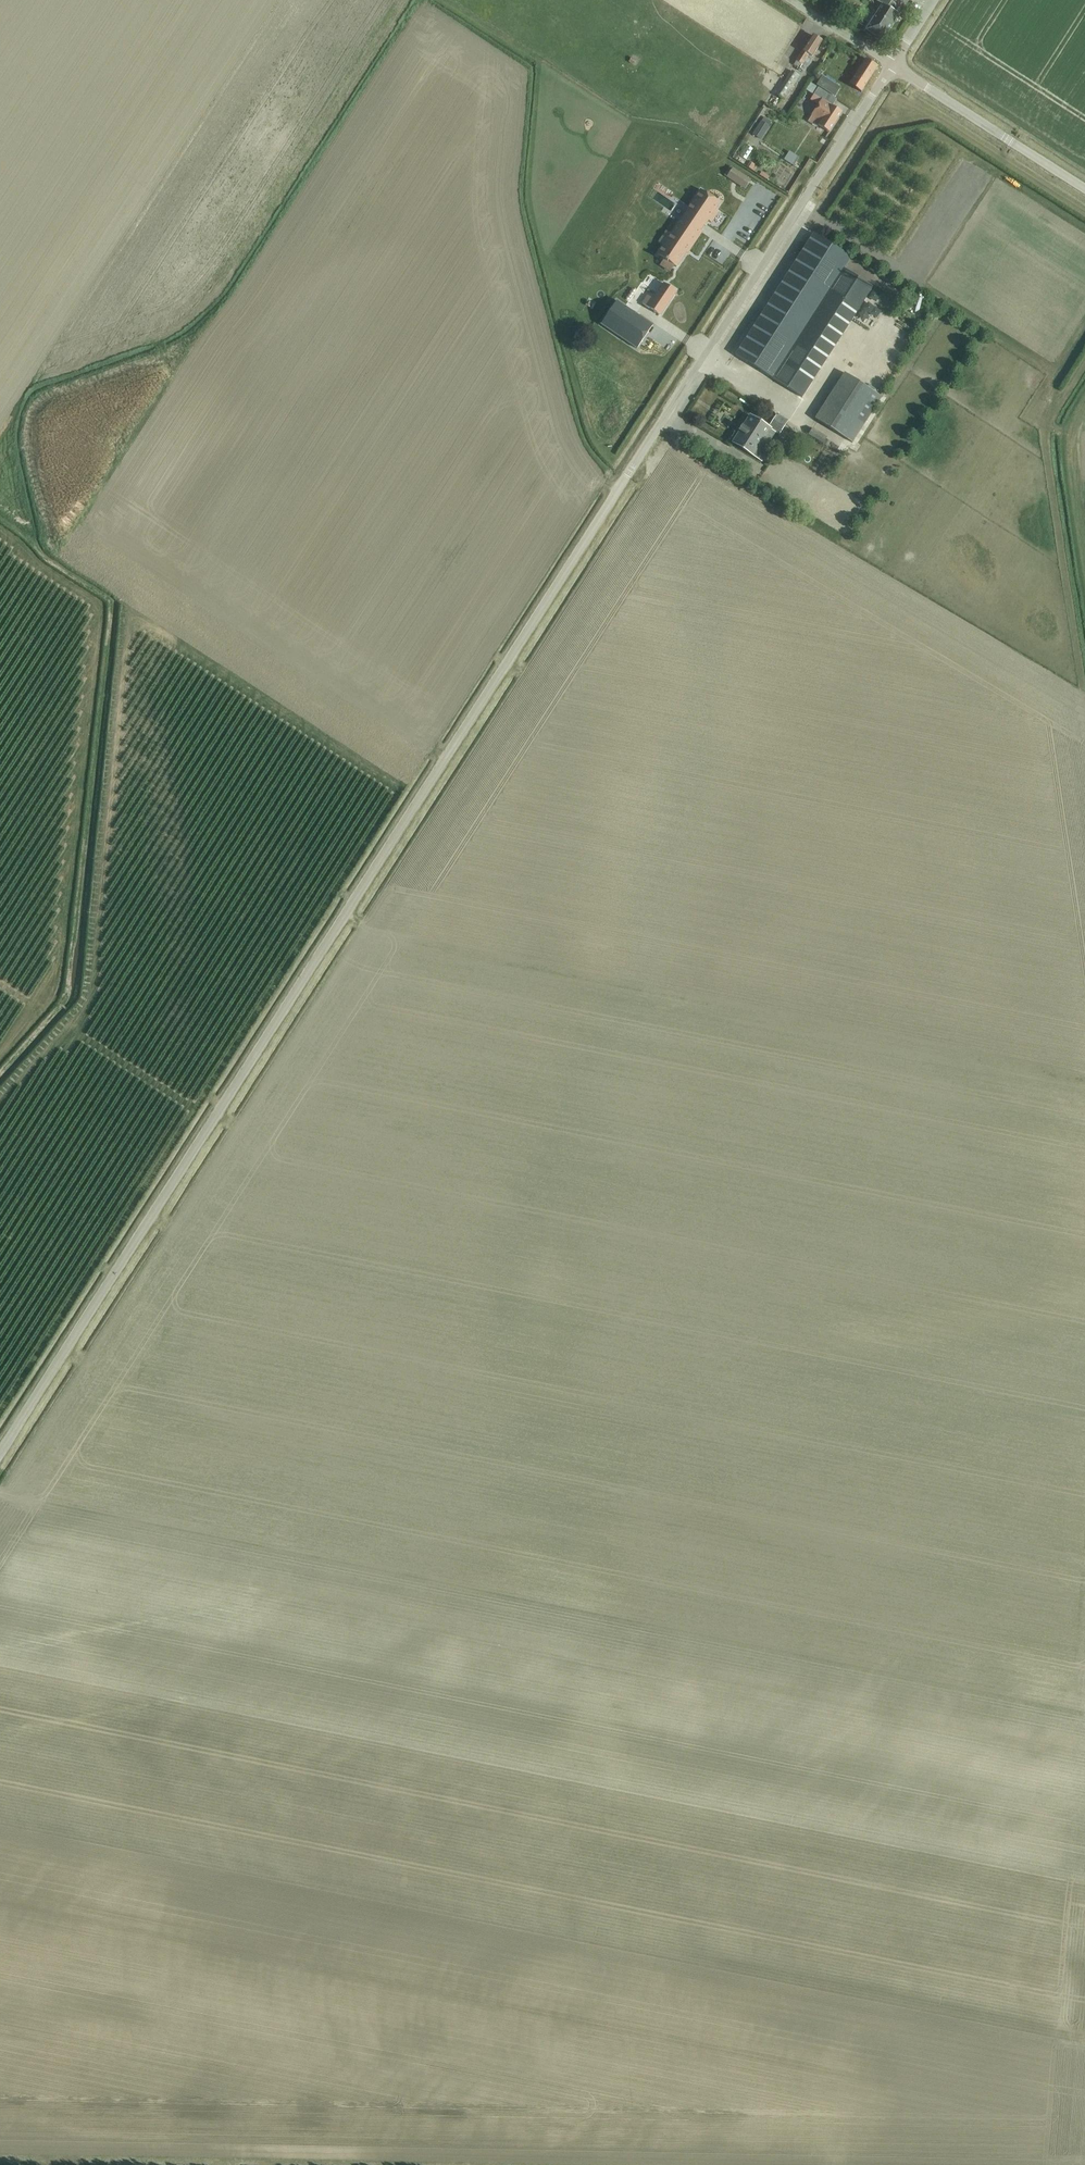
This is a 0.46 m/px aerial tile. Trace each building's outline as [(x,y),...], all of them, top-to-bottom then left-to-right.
[(898,15),(895,13),(902,0),(879,0),(874,8),(878,11),(866,30),(880,39),(884,38),(898,15)] [(813,34),(795,61),(802,65),(804,66),(810,56),(812,57),(822,41),(813,34)] [(835,46),(831,52),(835,55),(839,49),(835,46)] [(867,83),(878,66),(866,59),(855,76),(855,75),(849,85),(861,92),(867,83)] [(794,72),(779,96),(784,100),(800,76),(794,72)] [(817,85),(835,97),(841,88),(823,77),(817,85)] [(810,83),(805,90),(814,95),(822,100),(818,106),(811,116),(815,119),(821,122),(818,126),(829,133),(842,112),(831,106),(836,99),(829,95),(818,88),(810,83)] [(761,122),(752,135),(760,140),(768,127),(761,122)] [(788,167),(795,158),(785,150),(778,160),(788,167)] [(750,162),(746,167),(754,172),(757,167),(750,162)] [(733,168),(727,177),(745,189),(751,180),(733,168)] [(657,255),(664,259),(665,260),(664,260),(666,262),(668,263),(669,263),(674,266),(675,267),(676,268),(685,255),(708,221),(711,223),(715,217),(718,212),(715,210),(717,207),(720,203),(701,190),(679,222),(671,234),(663,246),(657,255)] [(664,200),(660,215),(678,221),(682,205),(664,200)] [(759,318),(735,355),(773,379),(802,398),(823,365),(872,287),(844,269),(851,258),(831,245),(813,233),(800,254),(759,318)] [(631,292),(636,296),(645,285),(639,281),(631,292)] [(648,296),(643,304),(659,316),(676,291),(664,284),(653,300),(648,296)] [(617,301),(601,324),(614,333),(637,349),(653,325),(617,301)] [(636,362),(652,373),(658,364),(642,353),(636,362)] [(844,373),(815,419),(822,424),(852,442),(853,443),(864,425),(881,397),(874,393),(844,373)] [(733,442),(762,461),(768,452),(766,451),(771,444),(769,443),(776,433),(779,435),(788,421),(777,414),(769,427),(750,415),(733,442)] [(809,435),(822,443),(823,444),(827,437),(813,428),(809,435)]
